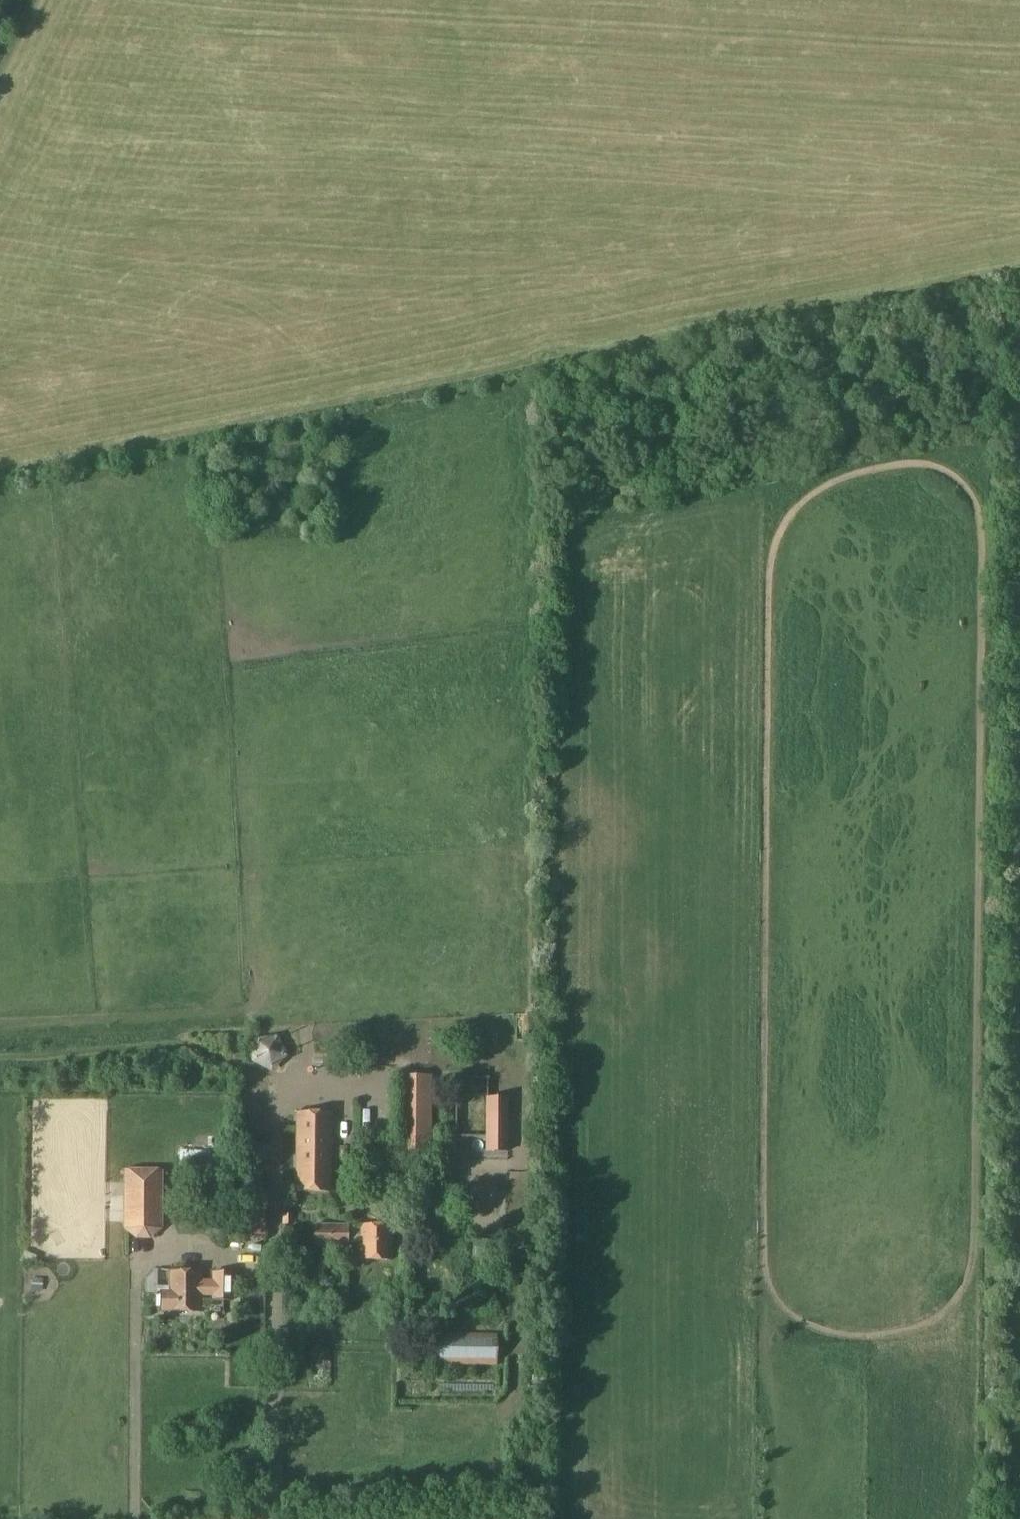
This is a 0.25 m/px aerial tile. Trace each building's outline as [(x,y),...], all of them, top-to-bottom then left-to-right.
[(407,1148),(433,1148),(433,1078),(407,1078),(407,1148)] [(486,1098),(485,1152),(508,1152),(508,1098),(486,1098)] [(332,1189),(333,1115),(299,1115),(298,1189),(332,1189)] [(465,1153),(464,1168),(477,1169),(479,1155),(465,1153)] [(127,1227),(162,1227),(162,1172),(127,1172),(127,1227)] [(248,1233),(264,1233),(264,1214),(248,1214),(248,1233)] [(312,1221),(312,1246),(346,1246),(346,1243),(360,1243),(360,1227),(346,1227),(346,1221),(312,1221)] [(391,1260),(392,1226),(360,1226),(360,1227),(360,1243),(360,1260),(391,1260)] [(317,1253),(317,1262),(349,1263),(349,1255),(317,1253)] [(215,1281),(201,1281),(201,1271),(168,1271),(168,1292),(160,1292),(160,1311),(168,1311),(200,1312),(201,1294),(214,1294),(214,1299),(232,1300),(232,1273),(215,1273),(215,1281)] [(497,1365),(498,1335),(439,1334),(438,1364),(497,1365)] [(499,1384),(500,1367),(439,1366),(439,1383),(499,1384)]
